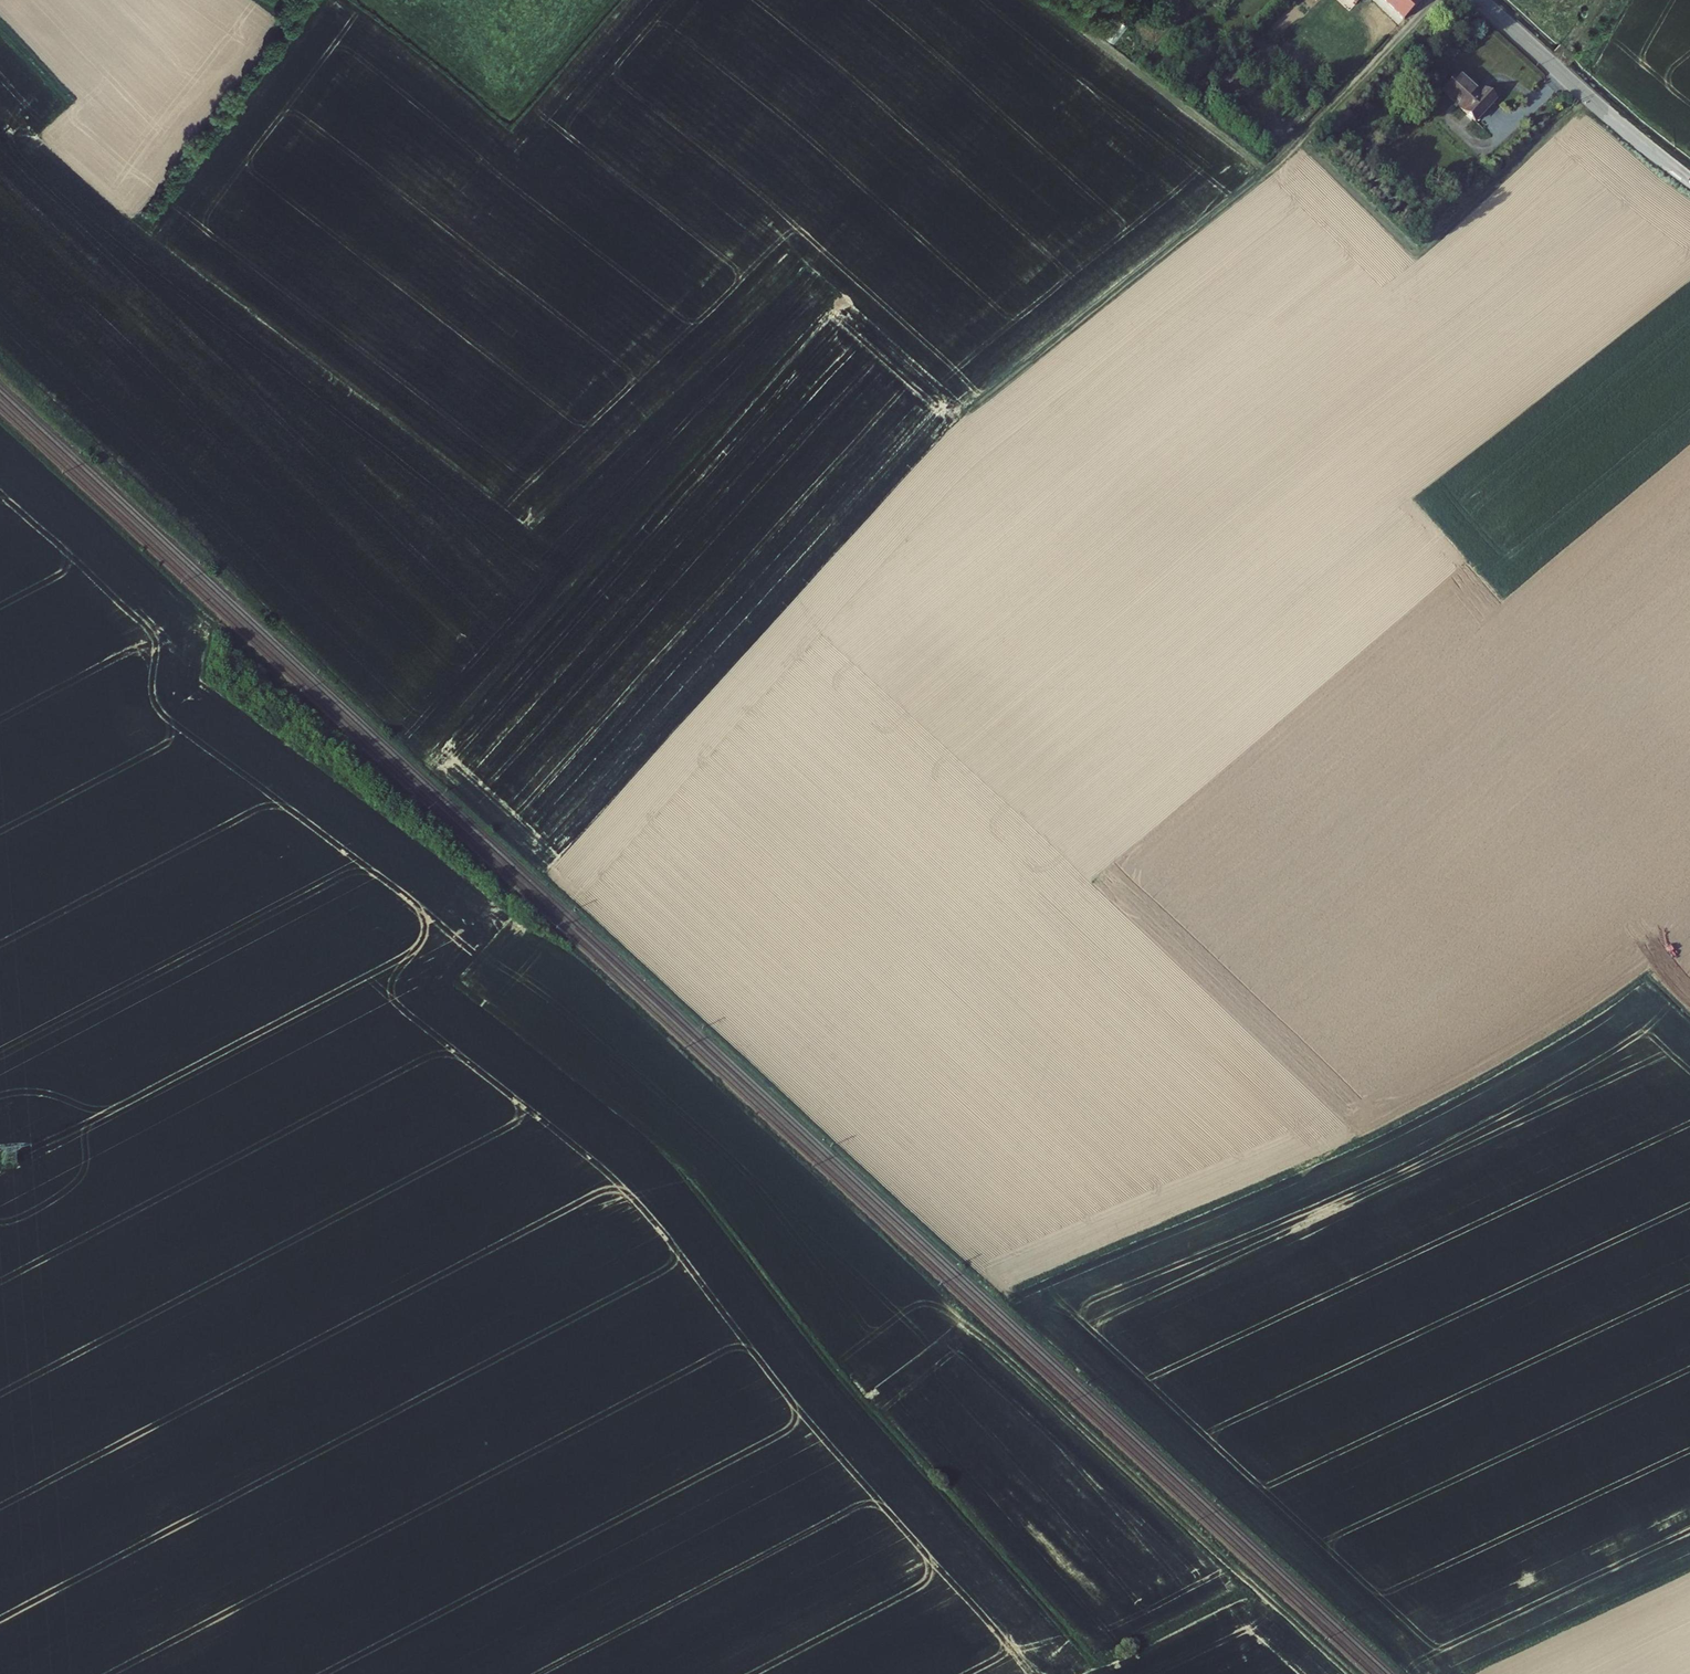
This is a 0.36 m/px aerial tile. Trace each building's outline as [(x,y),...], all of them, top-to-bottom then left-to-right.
[(1458,65),(1444,80),(1475,110),(1493,91),(1483,81),(1479,86),(1458,65)]
